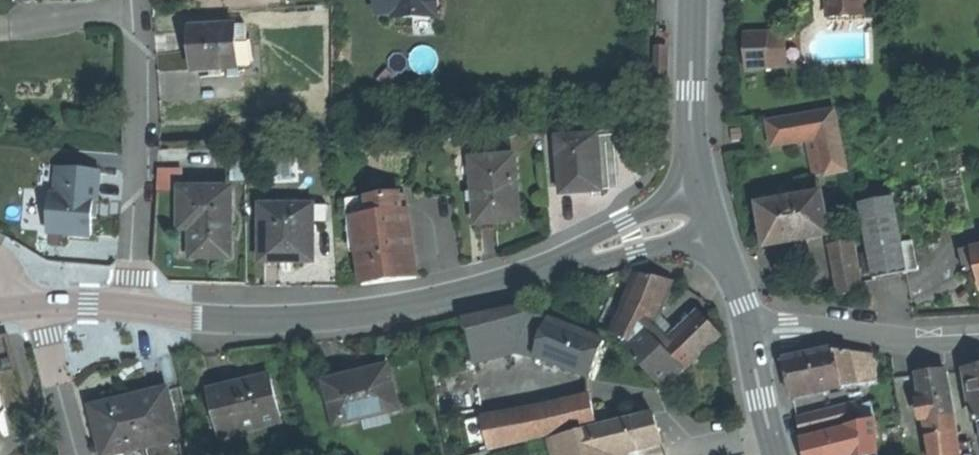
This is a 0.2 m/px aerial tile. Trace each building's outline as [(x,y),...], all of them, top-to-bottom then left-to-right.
[(377,15),(394,15),(394,17),(412,17),(413,35),(434,34),(434,16),(436,16),(436,13),(442,7),(442,0),(377,0),(377,15)] [(827,17),(865,15),(864,0),(826,0),(827,17)] [(191,52),(192,70),(197,70),(220,69),(236,68),(234,41),(234,26),(190,28),(191,52)] [(234,26),(234,41),(246,40),(245,26),(234,26)] [(768,58),(786,58),(786,33),(767,34),(768,58)] [(768,58),(767,34),(744,34),(745,70),(787,69),(786,58),(768,58)] [(234,41),(236,68),(247,68),(246,40),(234,41)] [(220,76),(220,69),(197,70),(198,77),(220,76)] [(838,134),(834,110),(767,123),(771,147),(806,140),(816,138),(838,134)] [(741,128),(729,129),(730,141),(743,139),(741,128)] [(845,171),(838,134),(816,138),(822,173),(823,175),(845,171)] [(556,138),(560,193),(580,192),(599,190),(596,136),(556,138)] [(822,173),(816,138),(806,140),(812,174),(822,173)] [(516,220),(512,155),(469,158),(473,223),(496,222),(516,220)] [(90,236),(91,236),(94,200),(98,200),(101,171),(61,168),(59,196),(55,196),(51,195),(48,232),(69,234),(68,237),(90,239),(90,236)] [(154,173),(154,193),(177,194),(177,173),(154,173)] [(226,261),(227,194),(177,194),(177,231),(189,231),(188,260),(210,261),(226,261)] [(363,198),(365,216),(400,211),(397,194),(363,198)] [(818,194),(758,205),(761,225),(765,246),(769,245),(826,235),(818,194)] [(365,216),(363,198),(342,201),(349,251),(355,250),(351,217),(365,216)] [(873,279),(907,273),(893,199),(859,206),(873,279)] [(325,207),(257,208),(258,265),(286,265),(312,264),(311,224),(325,224),(325,207)] [(355,250),(359,286),(386,283),(413,280),(404,211),(400,211),(365,216),(351,217),(355,250)] [(861,290),(852,241),(828,246),(837,295),(861,290)] [(959,252),(963,273),(975,270),(978,287),(978,247),(959,252)] [(632,282),(621,305),(609,331),(626,342),(637,350),(648,327),(653,316),(669,281),(635,274),(632,282)] [(462,321),(462,327),(507,318),(530,313),(518,308),(462,321)] [(513,353),(533,358),(548,321),(530,313),(507,318),(513,353)] [(653,316),(648,327),(664,345),(673,337),(653,316)] [(661,348),(681,369),(715,337),(705,327),(695,316),(673,337),(664,345),(661,348)] [(513,353),(507,318),(462,327),(470,366),(513,353)] [(576,332),(548,321),(533,358),(588,379),(603,342),(576,332)] [(661,348),(664,345),(648,327),(637,350),(636,352),(646,361),(661,348)] [(626,342),(620,347),(660,388),(681,369),(661,348),(646,361),(636,352),(637,350),(626,342)] [(841,385),(833,351),(783,362),(787,379),(791,396),(841,385)] [(833,351),(841,385),(841,387),(877,382),(874,356),(833,351)] [(364,375),(335,382),(345,425),(407,410),(396,367),(364,375)] [(968,370),(978,422),(978,368),(968,370)] [(916,376),(927,437),(928,437),(956,432),(946,371),(930,374),(916,376)] [(246,385),(217,392),(226,434),(288,421),(279,378),(246,385)] [(139,398),(98,407),(108,451),(130,445),(131,452),(154,447),(186,439),(175,389),(139,398)] [(483,442),(485,451),(595,425),(589,402),(479,421),(483,442)] [(609,406),(592,404),(596,424),(613,420),(609,406)] [(851,426),(846,408),(797,420),(802,439),(846,428),(851,426)] [(652,413),(601,427),(605,438),(583,444),(586,454),(620,454),(660,444),(656,428),(652,413)] [(483,442),(479,421),(463,424),(468,445),(483,442)] [(846,428),(851,454),(876,454),(874,421),(851,426),(846,428)] [(580,433),(583,444),(605,438),(601,427),(580,433)] [(846,428),(802,439),(806,454),(851,454),(846,428)] [(956,432),(928,437),(931,454),(960,454),(956,432)] [(583,444),(580,433),(567,436),(573,454),(586,454),(583,444)] [(186,439),(154,447),(156,454),(190,454),(186,439)]
